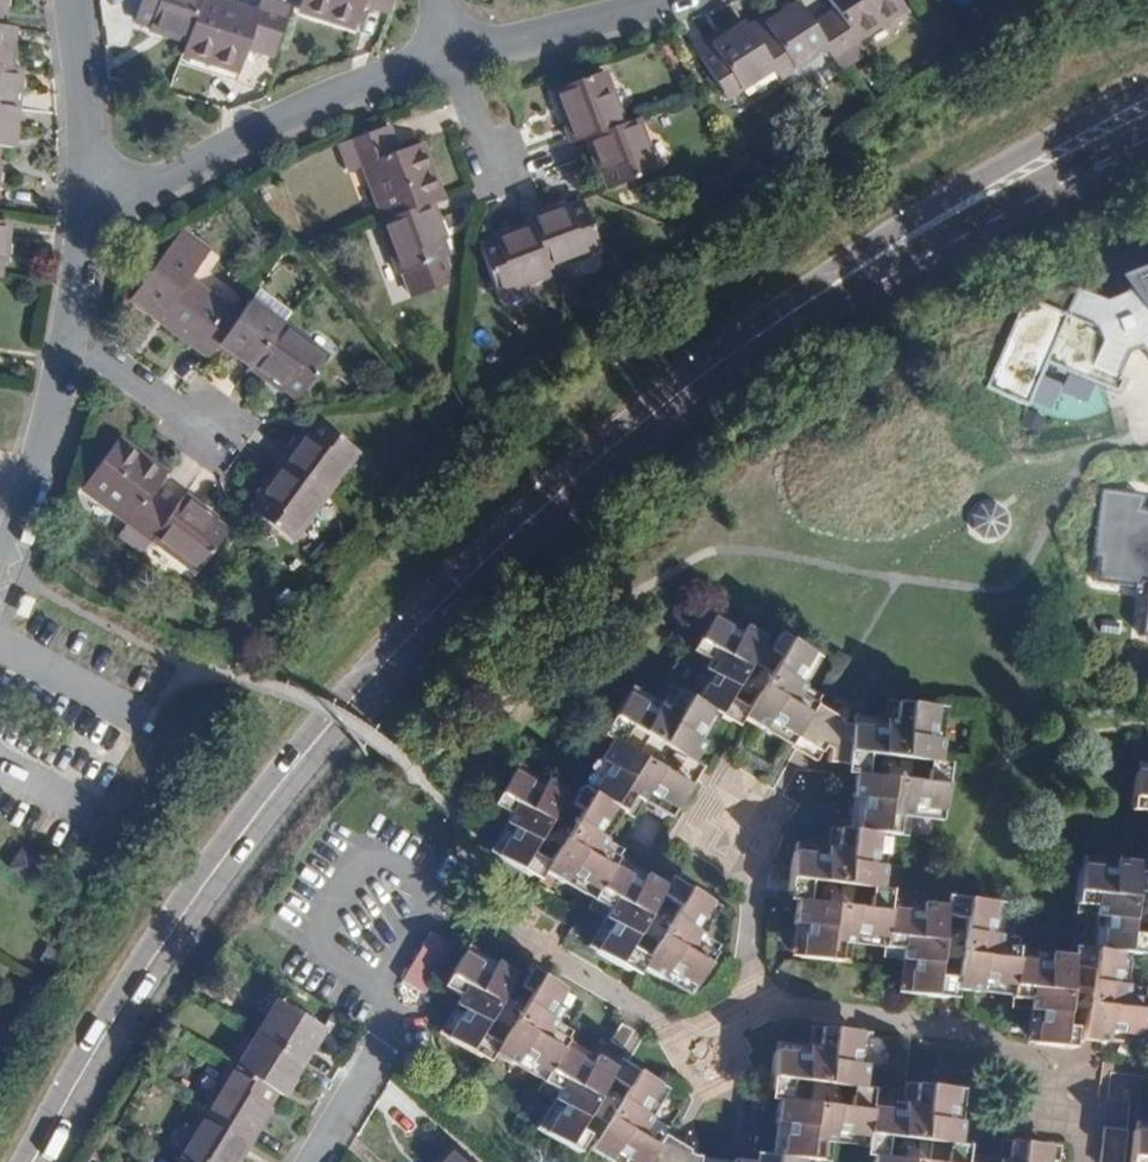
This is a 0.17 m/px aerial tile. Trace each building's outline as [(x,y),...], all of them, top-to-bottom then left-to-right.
[(132,20),(146,25),(144,30),(182,42),(196,0),(139,0),(132,20)] [(182,42),(178,55),(234,73),(242,49),(268,57),(284,8),(260,0),(257,0),(252,14),(207,0),(196,0),(182,42)] [(294,10),(349,29),(358,5),(384,14),(389,0),(298,0),(294,10)] [(832,12),(807,28),(823,52),(837,74),(861,58),(852,44),(901,13),(893,0),(825,0),(832,12)] [(743,34),(769,74),(775,83),(823,52),(807,28),(794,6),(760,27),(758,24),(743,34)] [(691,52),(724,104),(769,74),(743,34),(738,26),(708,45),(706,43),(691,52)] [(4,69),(8,29),(0,28),(0,69),(4,69)] [(12,110),(16,70),(4,69),(0,69),(0,109),(12,110)] [(552,104),(567,146),(582,140),(617,127),(598,75),(551,92),(552,104)] [(7,149),(12,110),(0,109),(0,148),(7,149)] [(582,140),(596,177),(599,176),(605,190),(649,174),(631,122),(617,127),(582,140)] [(360,168),(379,221),(427,204),(438,200),(419,147),(395,154),(385,129),(335,147),(344,174),(360,168)] [(375,223),(395,274),(442,257),(438,244),(440,241),(427,204),(379,221),(375,223)] [(527,227),(542,275),(598,258),(581,204),(525,221),(527,227)] [(477,251),(494,296),(545,278),(542,275),(527,227),(490,241),(491,245),(477,251)] [(155,326),(203,362),(214,347),(229,326),(216,317),(212,321),(176,294),(200,261),(173,241),(122,309),(151,330),(155,326)] [(1099,320),(1105,333),(1104,336),(1095,357),(1119,367),(1129,346),(1147,340),(1147,270),(1140,273),(1128,284),(1106,293),(1080,282),(1069,307),(1099,320)] [(1099,320),(1069,307),(1030,291),(992,386),(1030,403),(1046,363),(1118,393),(1125,376),(1117,371),(1119,367),(1095,357),(1104,336),(1105,333),(1099,320)] [(229,326),(214,347),(245,371),(276,329),(245,306),(229,326)] [(276,329),(245,371),(277,394),(283,386),(295,396),(320,363),(276,329)] [(299,440),(276,472),(319,503),(351,458),(312,430),(303,443),(299,440)] [(83,490),(130,527),(115,546),(138,564),(153,543),(173,517),(150,499),(164,480),(117,443),(83,490)] [(258,506),(248,519),(287,547),(319,503),(276,472),(254,503),(258,506)] [(1098,555),(1105,500),(1119,501),(1120,491),(1144,494),(1139,504),(1141,504),(1147,491),(1100,485),(1091,554),(1098,555)] [(1141,504),(1139,504),(1144,494),(1120,491),(1119,501),(1105,500),(1098,555),(1095,578),(1146,585),(1140,633),(1147,634),(1147,505),(1141,504)] [(985,539),(1007,516),(986,495),(964,518),(985,539)] [(173,517),(153,543),(197,576),(224,539),(211,528),(213,525),(183,502),(173,517)] [(642,704),(615,688),(598,719),(615,729),(620,720),(677,752),(681,753),(683,751),(693,733),(686,729),(701,701),(723,715),(733,696),(724,691),(745,655),(762,665),(737,709),(759,722),(763,714),(792,730),(811,696),(789,683),(792,676),(788,672),(797,655),(803,645),(771,626),(760,644),(753,640),(758,630),(737,617),(733,621),(708,607),(687,644),(708,656),(703,664),(708,667),(691,696),(667,682),(654,703),(646,698),(642,704)] [(850,718),(845,752),(862,755),(864,745),(934,752),(936,730),(929,728),(934,694),(896,690),(892,715),(884,714),(883,722),(850,718)] [(811,696),(792,730),(816,743),(819,738),(832,716),(836,711),(811,696)] [(819,738),(824,740),(823,750),(845,752),(850,718),(832,716),(819,738)] [(499,762),(480,796),(501,808),(496,818),(502,823),(488,848),(518,865),(527,849),(519,843),(539,806),(558,816),(533,860),(553,872),(557,865),(587,882),(582,892),(601,903),(604,905),(598,912),(605,916),(589,943),(621,962),(630,946),(620,940),(653,882),(631,869),(628,873),(610,862),(598,854),(602,847),(583,836),(586,828),(583,825),(598,797),(615,808),(628,784),(635,788),(639,783),(667,800),(684,769),(669,760),(663,769),(614,741),(603,735),(591,756),(597,761),(581,789),(566,780),(557,795),(548,789),(552,784),(531,772),(527,778),(502,764),(499,762)] [(820,852),(788,848),(784,883),(803,885),(804,875),(874,883),(876,859),(870,858),(874,825),(894,827),(898,801),(908,802),(908,796),(940,799),(944,766),(925,764),(923,773),(855,765),(852,790),(860,791),(856,823),(838,821),(834,846),(822,844),(820,852)] [(1129,765),(1124,805),(1146,808),(1145,817),(1147,818),(1147,768),(1129,765)] [(1141,849),(1138,867),(1147,869),(1147,850),(1141,849)] [(1090,902),(1089,910),(1098,911),(1094,945),(1074,942),(1071,964),(1062,963),(1063,955),(1040,952),(1039,961),(1005,956),(1007,945),(988,942),(990,930),(982,930),(986,898),(950,893),(947,913),(957,914),(947,984),(971,987),(972,978),(1002,982),(1001,993),(1025,996),(1024,1006),(1033,1008),(1029,1041),(1063,1046),(1065,1026),(1054,1024),(1060,981),(1080,984),(1073,1034),(1100,1037),(1101,1030),(1130,1033),(1134,1002),(1135,995),(1111,992),(1112,982),(1107,981),(1111,947),(1130,949),(1132,929),(1119,928),(1128,859),(1107,857),(1105,856),(1104,863),(1072,859),(1066,899),(1090,902)] [(23,868),(12,886),(32,900),(44,882),(23,868)] [(1139,940),(1147,941),(1147,871),(1139,940)] [(698,894),(669,877),(660,893),(667,898),(633,958),(654,970),(658,962),(686,978),(705,945),(685,934),(689,925),(683,921),(698,894)] [(931,974),(938,901),(912,898),(910,907),(884,904),(885,895),(866,893),(865,902),(795,895),(792,921),(799,922),(796,951),(835,956),(838,933),(848,934),(849,927),(881,931),(880,943),(901,946),(899,957),(905,958),(901,990),(939,994),(941,982),(941,975),(931,974)] [(452,999),(435,1027),(467,1048),(476,1033),(486,1039),(483,1045),(503,1057),(507,1051),(522,1060),(540,1028),(533,1023),(539,1012),(533,1008),(549,981),(517,961),(507,979),(517,985),(496,1021),(478,1010),(503,966),(484,954),(479,961),(451,944),(433,975),(451,987),(446,994),(452,999)] [(269,1007),(248,1041),(294,1069),(313,1034),(269,1007)] [(622,1026),(610,1020),(599,1039),(610,1046),(622,1026)] [(801,1056),(769,1052),(764,1089),(784,1091),(785,1079),(853,1086),(855,1063),(848,1062),(852,1029),(816,1025),(812,1051),(802,1050),(801,1056)] [(586,1136),(581,1146),(602,1160),(607,1152),(623,1161),(638,1161),(653,1135),(633,1122),(639,1110),(634,1107),(648,1083),(616,1063),(605,1082),(614,1089),(594,1122),(576,1110),(602,1065),(583,1053),(578,1060),(548,1042),(552,1035),(540,1028),(522,1060),(533,1067),(529,1076),(551,1089),(545,1098),(551,1102),(538,1128),(568,1146),(577,1130),(586,1136)] [(248,1041),(227,1076),(265,1099),(274,1104),(294,1069),(248,1041)] [(222,1073),(193,1121),(239,1149),(260,1115),(257,1112),(265,1099),(227,1076),(222,1073)] [(776,1153),(759,1152),(758,1161),(796,1161),(796,1157),(813,1159),(817,1135),(826,1135),(827,1129),(859,1132),(857,1145),(874,1147),(876,1136),(947,1142),(950,1119),(940,1118),(944,1085),(906,1081),(902,1106),(892,1106),(891,1111),(862,1108),(863,1096),(845,1094),(843,1104),(774,1097),(770,1122),(780,1123),(776,1153)] [(169,1161),(232,1161),(239,1149),(193,1121),(169,1161)] [(1119,1131),(1096,1128),(1092,1161),(1115,1161),(1119,1131)] [(1121,1161),(1142,1161),(1142,1159),(1147,1160),(1147,1133),(1126,1131),(1121,1161)] [(638,1161),(669,1161),(676,1149),(653,1135),(638,1161)] [(1038,1144),(1000,1140),(997,1161),(1036,1161),(1038,1144)] [(431,1161),(457,1161),(443,1149),(431,1161)] [(669,1161),(690,1161),(691,1154),(680,1151),(676,1149),(669,1161)] [(954,1155),(936,1153),(934,1161),(953,1161),(954,1155)]
